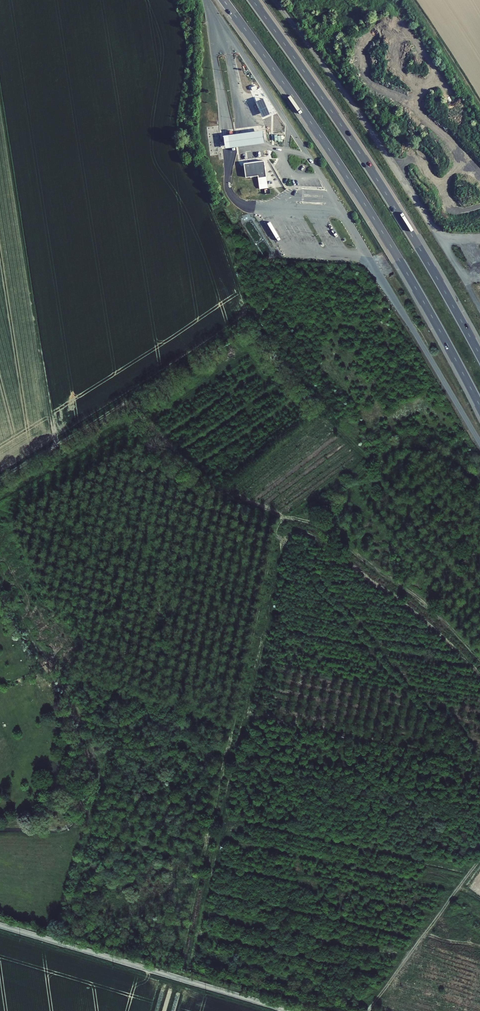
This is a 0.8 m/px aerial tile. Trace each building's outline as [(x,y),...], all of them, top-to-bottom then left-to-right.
[(224,147),(263,141),(261,128),(222,134),(224,147)] [(246,162),(243,162),(244,166),(245,176),(257,174),(259,188),(267,187),(263,160),(255,161),(246,162)] [(275,236),(277,234),(268,220),(266,221),(275,236)] [(279,222),(287,236),(290,234),(282,220),(279,222)]
